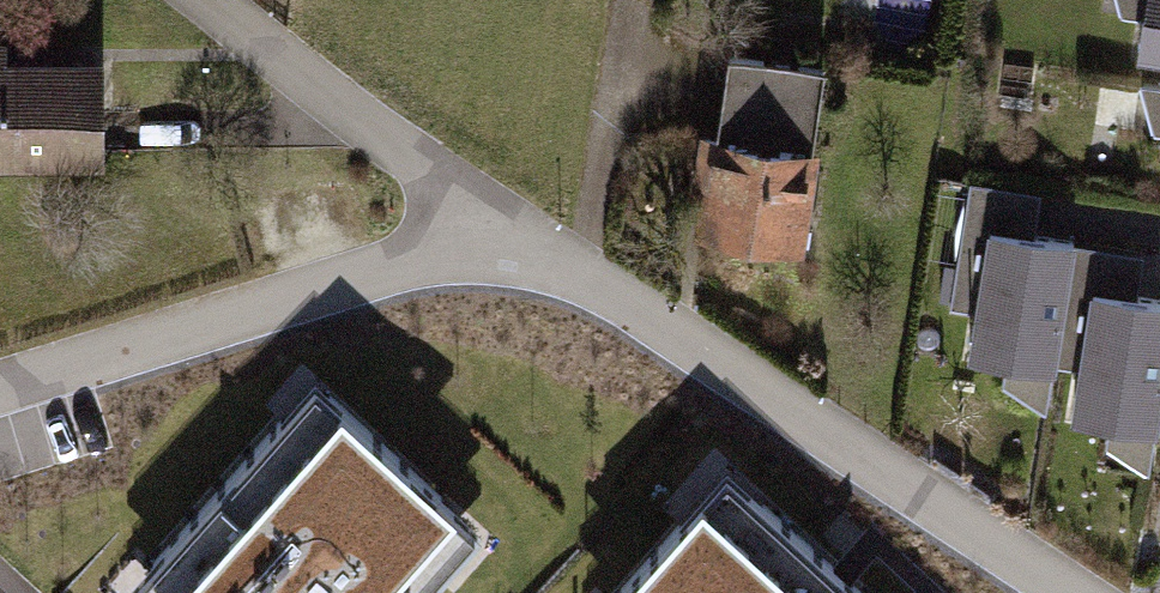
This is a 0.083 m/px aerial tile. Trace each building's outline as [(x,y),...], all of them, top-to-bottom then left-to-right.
[(1143,64),(1159,67),(1159,0),(1155,0),(1143,64)] [(0,47),(0,176),(120,174),(119,69),(26,70),(25,46),(0,47)] [(838,74),(735,59),(708,236),(811,252),(838,74)] [(1077,236),(987,224),(969,353),(1056,367),(1077,236)] [(1091,285),(1072,414),(1159,430),(1159,422),(1159,296),(1091,285)] [(128,582),(141,592),(420,592),(480,527),(315,378),(128,582)] [(719,453),(590,592),(872,592),(719,453)]
